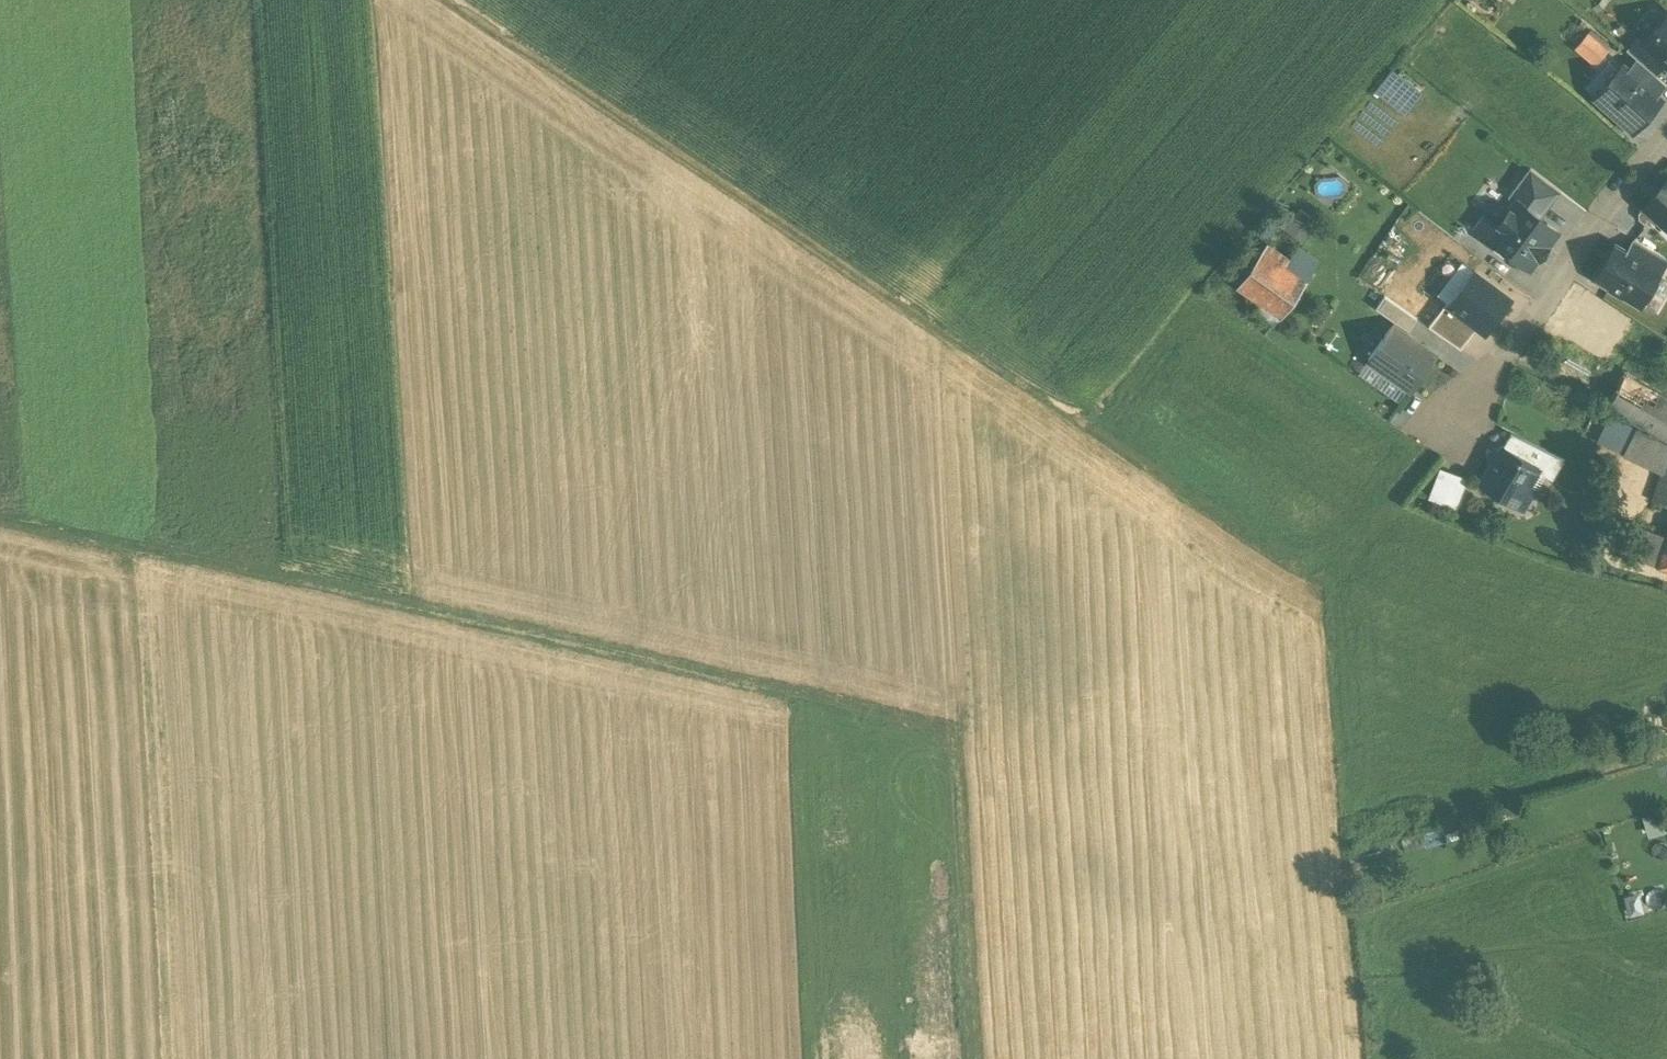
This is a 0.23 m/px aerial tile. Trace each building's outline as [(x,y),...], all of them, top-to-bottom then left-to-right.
[(1644,43),(1642,45),(1665,65),(1666,67),(1666,17),(1644,43)] [(1592,32),(1577,48),(1597,66),(1611,50),(1592,32)] [(1655,76),(1665,65),(1642,45),(1644,43),(1638,38),(1627,51),(1636,59),(1655,76)] [(1655,76),(1636,59),(1626,70),(1655,96),(1665,84),(1655,76)] [(1607,84),(1595,98),(1632,131),(1659,100),(1655,96),(1626,70),(1622,67),(1607,84)] [(1582,87),(1595,98),(1607,84),(1594,73),(1582,87)] [(1560,192),(1530,169),(1508,198),(1516,204),(1516,202),(1539,220),(1560,192)] [(1644,207),(1666,227),(1666,181),(1644,207)] [(1474,228),(1488,239),(1516,204),(1508,198),(1502,193),(1474,228)] [(1539,220),(1516,202),(1516,204),(1488,239),(1511,256),(1515,255),(1529,266),(1536,258),(1537,259),(1546,247),(1545,246),(1555,232),(1539,220)] [(1286,230),(1304,244),(1321,222),(1303,208),(1286,230)] [(1666,259),(1633,240),(1625,253),(1658,273),(1666,259)] [(1291,263),(1265,245),(1237,286),(1265,304),(1258,314),(1277,327),(1322,262),(1301,248),(1291,263)] [(1625,253),(1615,247),(1596,279),(1609,287),(1608,288),(1622,296),(1623,295),(1639,304),(1658,273),(1625,253)] [(1480,326),(1487,332),(1510,300),(1473,273),(1450,304),(1480,326)] [(1394,323),(1408,332),(1417,319),(1384,296),(1375,309),(1394,323)] [(1447,302),(1428,328),(1461,352),(1480,326),(1450,304),(1447,302)] [(1368,360),(1413,392),(1440,355),(1408,332),(1394,323),(1368,360)] [(1624,374),(1606,409),(1666,442),(1666,397),(1624,374)] [(1635,426),(1609,415),(1599,437),(1625,449),(1635,426)] [(1635,426),(1625,449),(1622,455),(1662,473),(1666,459),(1666,442),(1635,426)] [(1564,460),(1532,444),(1523,460),(1536,468),(1553,478),(1564,460)] [(1523,460),(1502,448),(1482,483),(1496,492),(1510,500),(1529,495),(1527,484),(1536,468),(1523,460)] [(1662,473),(1653,501),(1666,506),(1666,459),(1662,473)] [(1466,481),(1437,472),(1427,502),(1456,512),(1466,481)] [(1510,500),(1496,492),(1498,502),(1510,500)] [(1529,495),(1510,500),(1523,507),(1529,495)] [(1639,528),(1629,557),(1659,566),(1666,541),(1666,537),(1639,528)] [(1659,566),(1666,568),(1666,541),(1659,566)] [(1412,839),(1417,853),(1460,838),(1455,824),(1412,839)]
